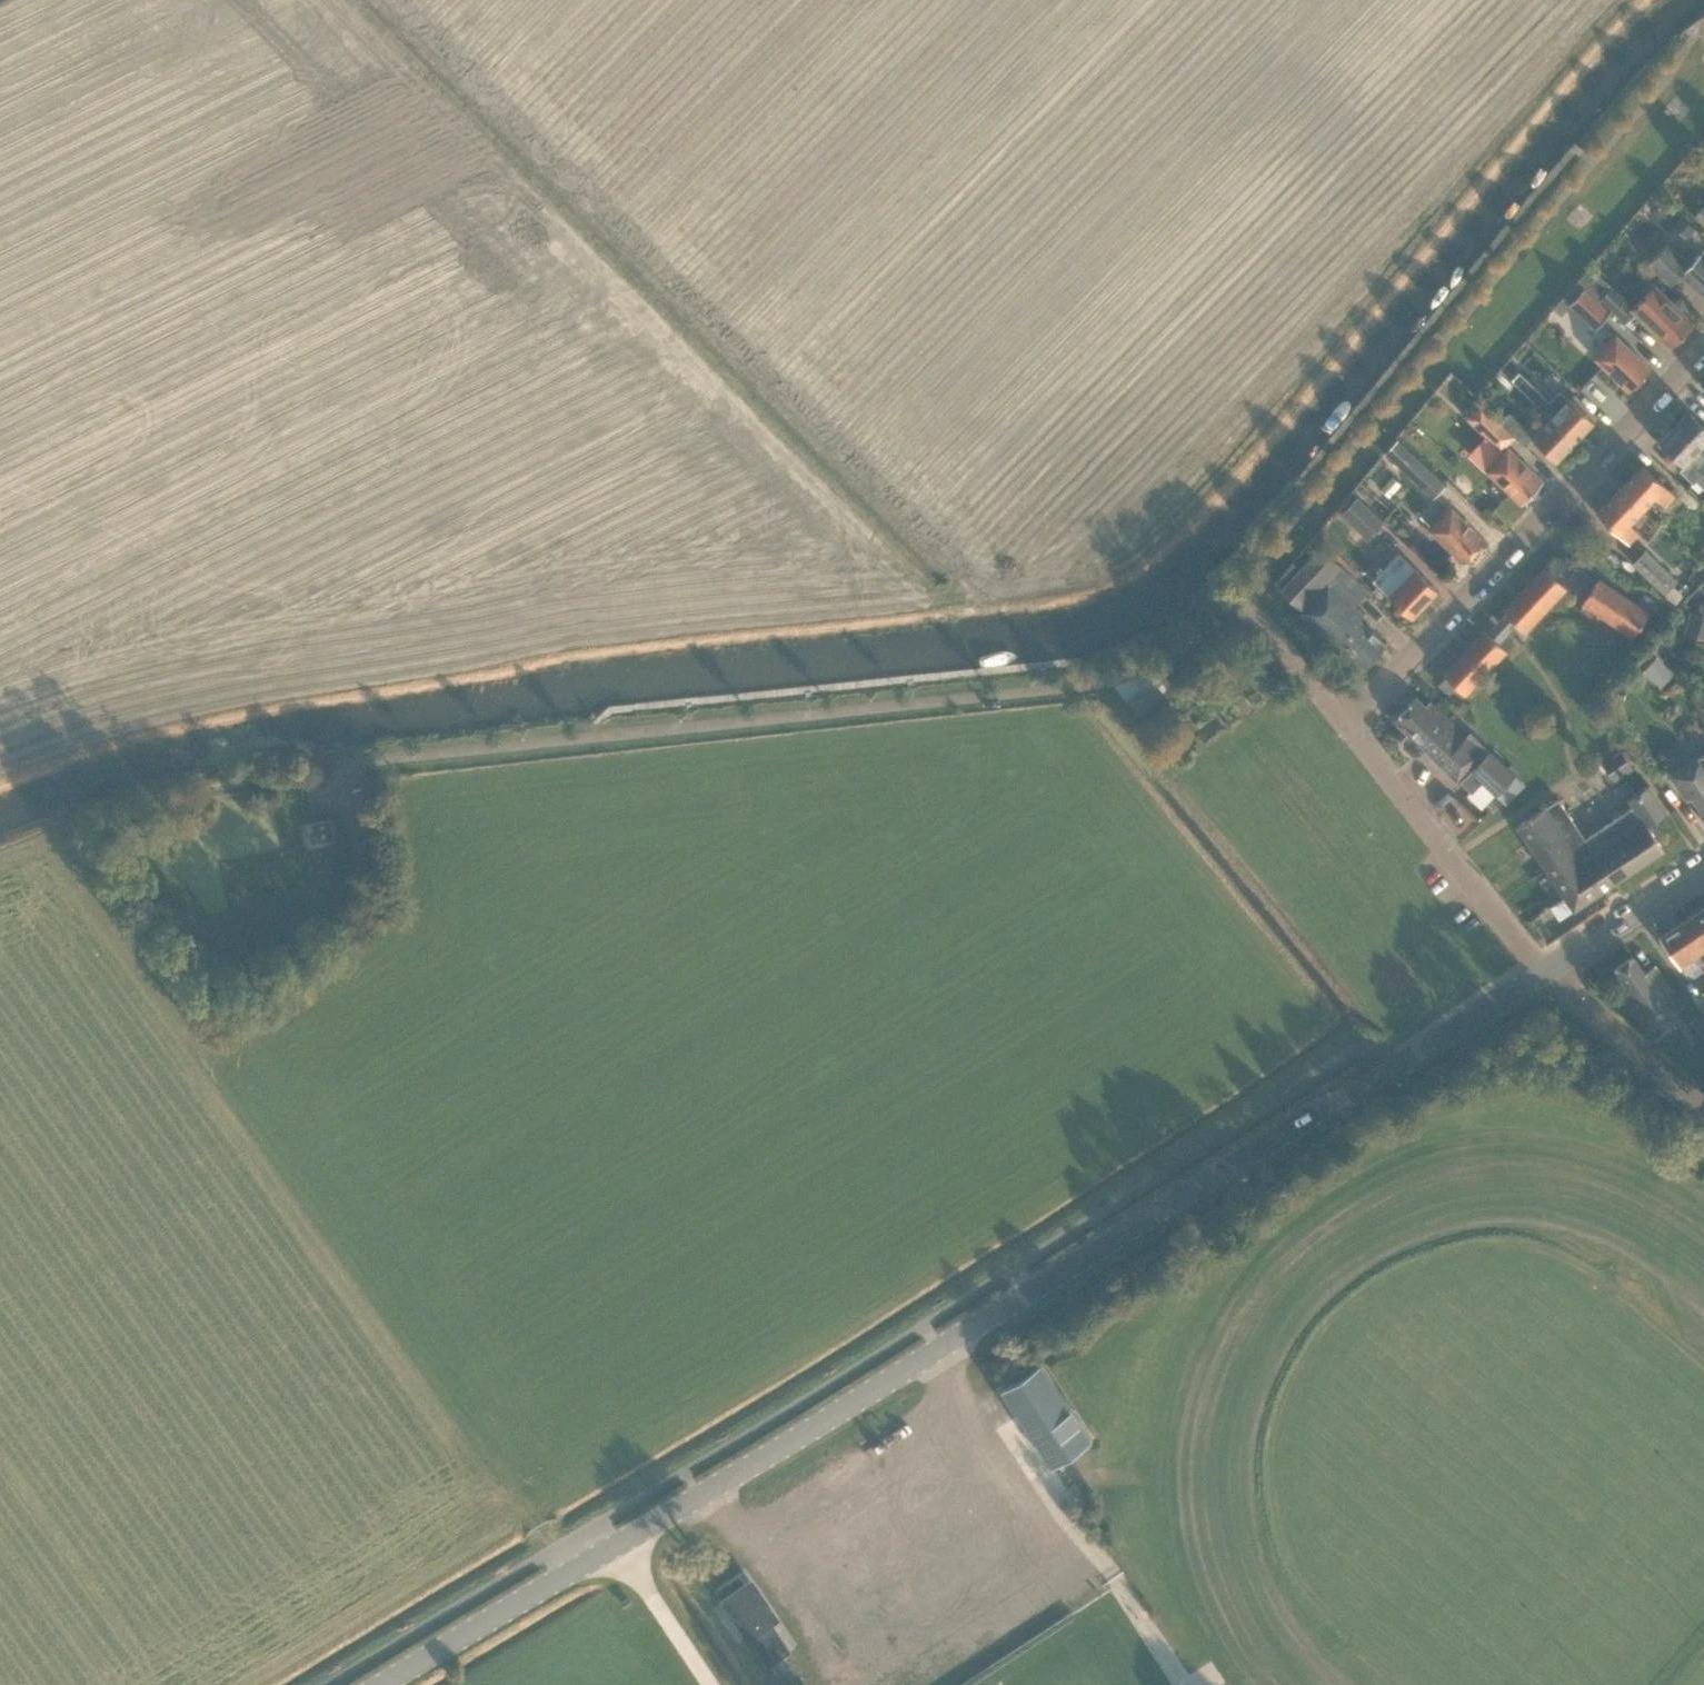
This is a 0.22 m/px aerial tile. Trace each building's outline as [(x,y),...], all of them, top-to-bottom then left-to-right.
[(1694,213),(1703,223),(1703,203),(1694,213)] [(1688,238),(1696,229),(1682,215),(1673,224),(1688,238)] [(1680,271),(1703,294),(1703,249),(1703,248),(1691,261),(1668,240),(1655,255),(1648,262),(1670,283),(1680,271)] [(1645,245),(1638,253),(1648,262),(1655,255),(1645,245)] [(1597,284),(1591,291),(1598,298),(1600,297),(1607,303),(1609,301),(1628,319),(1636,311),(1671,344),(1694,320),(1655,282),(1633,305),(1612,285),(1605,292),(1597,284)] [(1598,299),(1598,298),(1591,291),(1585,286),(1569,302),(1594,326),(1610,310),(1598,299)] [(1629,388),(1650,366),(1614,331),(1593,354),(1629,388)] [(1519,400),(1526,393),(1515,383),(1509,390),(1519,400)] [(1575,438),(1594,418),(1569,396),(1568,397),(1560,390),(1549,401),(1544,396),(1538,403),(1551,415),(1575,438)] [(1514,433),(1500,420),(1481,402),(1467,416),(1495,442),(1490,447),(1495,452),(1484,465),(1521,501),(1543,478),(1505,443),(1514,433)] [(1674,425),(1699,449),(1703,453),(1703,423),(1689,409),(1674,425)] [(1500,420),(1514,433),(1525,443),(1532,435),(1556,458),(1575,438),(1551,415),(1540,426),(1534,420),(1527,427),(1510,410),(1500,420)] [(1699,449),(1674,425),(1659,441),(1683,464),(1680,467),(1700,486),(1702,484),(1703,485),(1703,484),(1703,453),(1699,449)] [(1397,438),(1385,451),(1432,496),(1445,483),(1397,438)] [(1643,462),(1620,487),(1642,507),(1655,494),(1665,504),(1675,493),(1643,462)] [(1629,521),(1642,507),(1620,487),(1597,511),(1629,541),(1639,530),(1629,521)] [(1383,519),(1357,495),(1341,512),(1366,536),(1383,519)] [(1464,560),(1485,537),(1449,503),(1428,525),(1464,560)] [(1364,614),(1354,604),(1368,590),(1340,563),(1321,545),(1294,573),(1281,586),(1300,605),(1301,604),(1305,608),(1301,612),(1335,644),(1339,641),(1364,666),(1386,643),(1360,618),(1364,614)] [(1672,585),(1678,579),(1645,548),(1632,561),(1665,592),(1664,593),(1674,602),(1681,594),(1672,585)] [(1438,588),(1409,560),(1399,550),(1373,578),(1412,615),(1438,588)] [(1545,565),(1524,587),(1545,607),(1566,585),(1555,575),(1568,560),(1560,554),(1547,567),(1545,565)] [(1582,601),(1608,618),(1624,593),(1599,576),(1597,579),(1585,571),(1579,580),(1591,588),(1582,601)] [(1524,629),(1545,607),(1524,587),(1503,609),(1506,611),(1497,621),(1507,631),(1516,622),(1524,629)] [(1624,593),(1608,618),(1633,634),(1649,610),(1645,607),(1653,596),(1644,590),(1637,602),(1624,593)] [(1699,600),(1696,611),(1703,613),(1703,602),(1699,600)] [(1485,628),(1464,650),(1485,670),(1506,648),(1498,641),(1507,631),(1497,621),(1488,630),(1485,628)] [(1658,645),(1643,659),(1665,684),(1681,670),(1658,645)] [(1485,670),(1464,650),(1443,672),(1446,674),(1439,681),(1450,692),(1456,685),(1464,692),(1485,670)] [(1424,746),(1457,777),(1487,745),(1470,729),(1466,733),(1441,710),(1430,699),(1426,704),(1416,695),(1395,718),(1408,731),(1403,737),(1403,743),(1412,752),(1419,752),(1424,746)] [(1500,784),(1513,771),(1489,749),(1477,762),(1471,769),(1461,780),(1472,790),(1482,779),(1494,791),(1500,784)] [(1631,766),(1619,751),(1602,763),(1614,779),(1631,766)] [(1697,756),(1671,774),(1687,797),(1691,794),(1703,813),(1703,751),(1697,756)] [(1500,784),(1494,791),(1508,804),(1527,784),(1513,771),(1500,784)] [(1634,803),(1647,822),(1667,809),(1649,783),(1630,796),(1635,803),(1634,803)] [(1517,824),(1530,844),(1571,816),(1558,796),(1517,824)] [(1664,847),(1647,822),(1634,803),(1619,814),(1648,858),(1664,847)] [(1633,868),(1648,858),(1619,814),(1604,824),(1633,868)] [(308,820),(312,839),(330,835),(326,816),(308,820)] [(1585,836),(1571,816),(1530,844),(1544,864),(1573,844),(1585,836)] [(1604,824),(1588,834),(1618,878),(1633,868),(1604,824)] [(1618,878),(1588,834),(1585,836),(1573,844),(1588,866),(1603,888),(1618,878)] [(1588,866),(1573,844),(1544,864),(1558,886),(1588,866)] [(1588,866),(1558,886),(1573,908),(1603,888),(1588,866)] [(1684,919),(1703,948),(1703,905),(1684,919)] [(1684,919),(1661,935),(1681,964),(1699,952),(1703,958),(1699,962),(1703,969),(1703,948),(1684,919)] [(1648,1029),(1683,1005),(1654,963),(1644,970),(1633,954),(1614,966),(1630,988),(1622,993),(1648,1029)] [(265,982),(255,966),(243,974),(253,990),(265,982)] [(1700,1013),(1686,1023),(1701,1044),(1703,1042),(1703,1019),(1700,1013)] [(1041,1364),(1004,1388),(1053,1463),(1090,1439),(1041,1364)] [(792,1648),(739,1570),(716,1586),(769,1664),(792,1648)]
